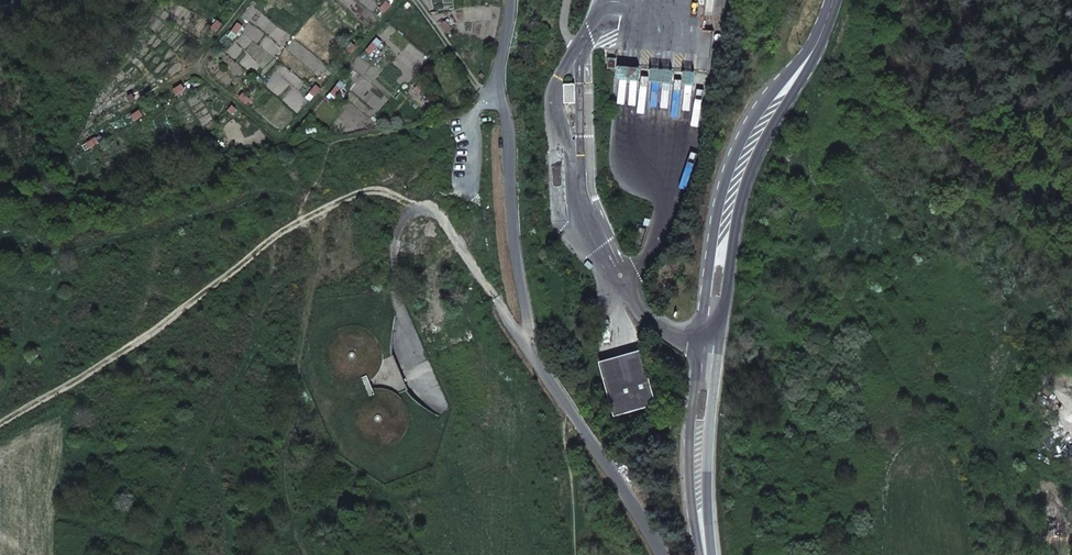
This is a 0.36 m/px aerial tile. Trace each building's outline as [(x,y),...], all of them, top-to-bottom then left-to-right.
[(406,12),(413,5),(408,1),(402,8),(406,12)] [(383,15),(389,8),(386,4),(379,11),(383,15)] [(215,32),(221,25),(217,21),(211,29),(215,32)] [(439,27),(446,34),(450,30),(443,23),(439,27)] [(231,31),(235,35),(241,27),(237,24),(231,31)] [(343,52),(347,55),(354,48),(350,45),(343,52)] [(369,55),(375,48),(371,45),(365,52),(369,55)] [(190,55),(183,62),(187,66),(194,58),(190,55)] [(616,68),(617,59),(608,58),(608,69),(616,70),(616,68)] [(180,84),(171,90),(174,94),(183,89),(180,84)] [(575,84),(564,85),(564,104),(575,103),(575,84)] [(314,87),(308,94),(312,97),(318,90),(314,87)] [(333,98),(339,91),(335,87),(328,94),(333,98)] [(130,94),(122,99),(125,104),(133,99),(130,94)] [(248,100),(241,94),(237,98),(245,104),(248,100)] [(226,111),(231,114),(235,109),(230,106),(226,111)] [(130,116),(132,121),(141,115),(138,111),(130,116)] [(85,143),(88,147),(96,141),(93,137),(85,143)] [(356,326),(353,326),(349,326),(346,326),(342,327),(339,329),(336,331),(330,336),(328,339),(324,346),(323,353),(323,356),(324,364),(325,367),(327,371),(329,374),(331,376),(334,379),(341,383),(348,385),(351,385),(355,385),(362,384),(369,381),(375,376),(377,373),(381,367),(382,359),(383,355),(382,351),(381,344),(380,343),(378,339),(373,333),(370,331),(364,327),(356,326)] [(599,362),(614,417),(657,405),(642,351),(599,362)]
